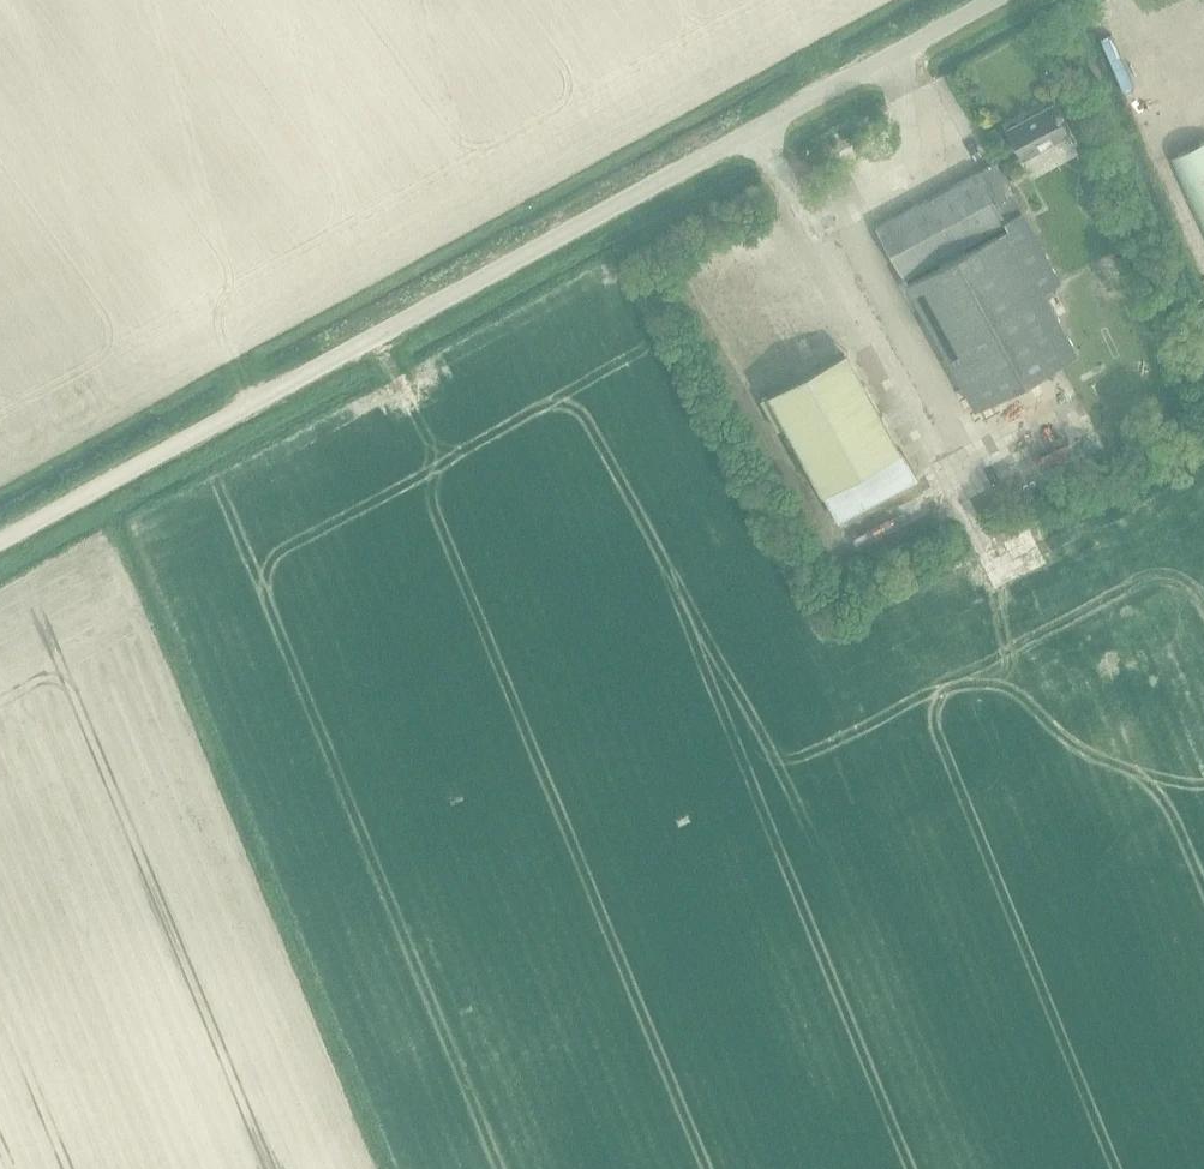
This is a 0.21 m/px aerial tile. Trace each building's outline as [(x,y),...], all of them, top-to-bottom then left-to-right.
[(1008,128),(1024,157),(1069,133),(1053,104),(1008,128)] [(1168,159),(1203,232),(1203,142),(1168,159)] [(1047,294),(1065,285),(1000,163),(879,228),(906,280),(950,257),(952,261),(909,284),(978,413),(1082,358),(1047,294)] [(840,519),(912,481),(847,358),(763,403),(779,434),(791,428),(840,519)] [(1043,440),(1011,457),(1019,472),(1051,455),(1043,440)] [(1025,533),(1031,548),(1059,535),(1053,521),(1025,533)]
